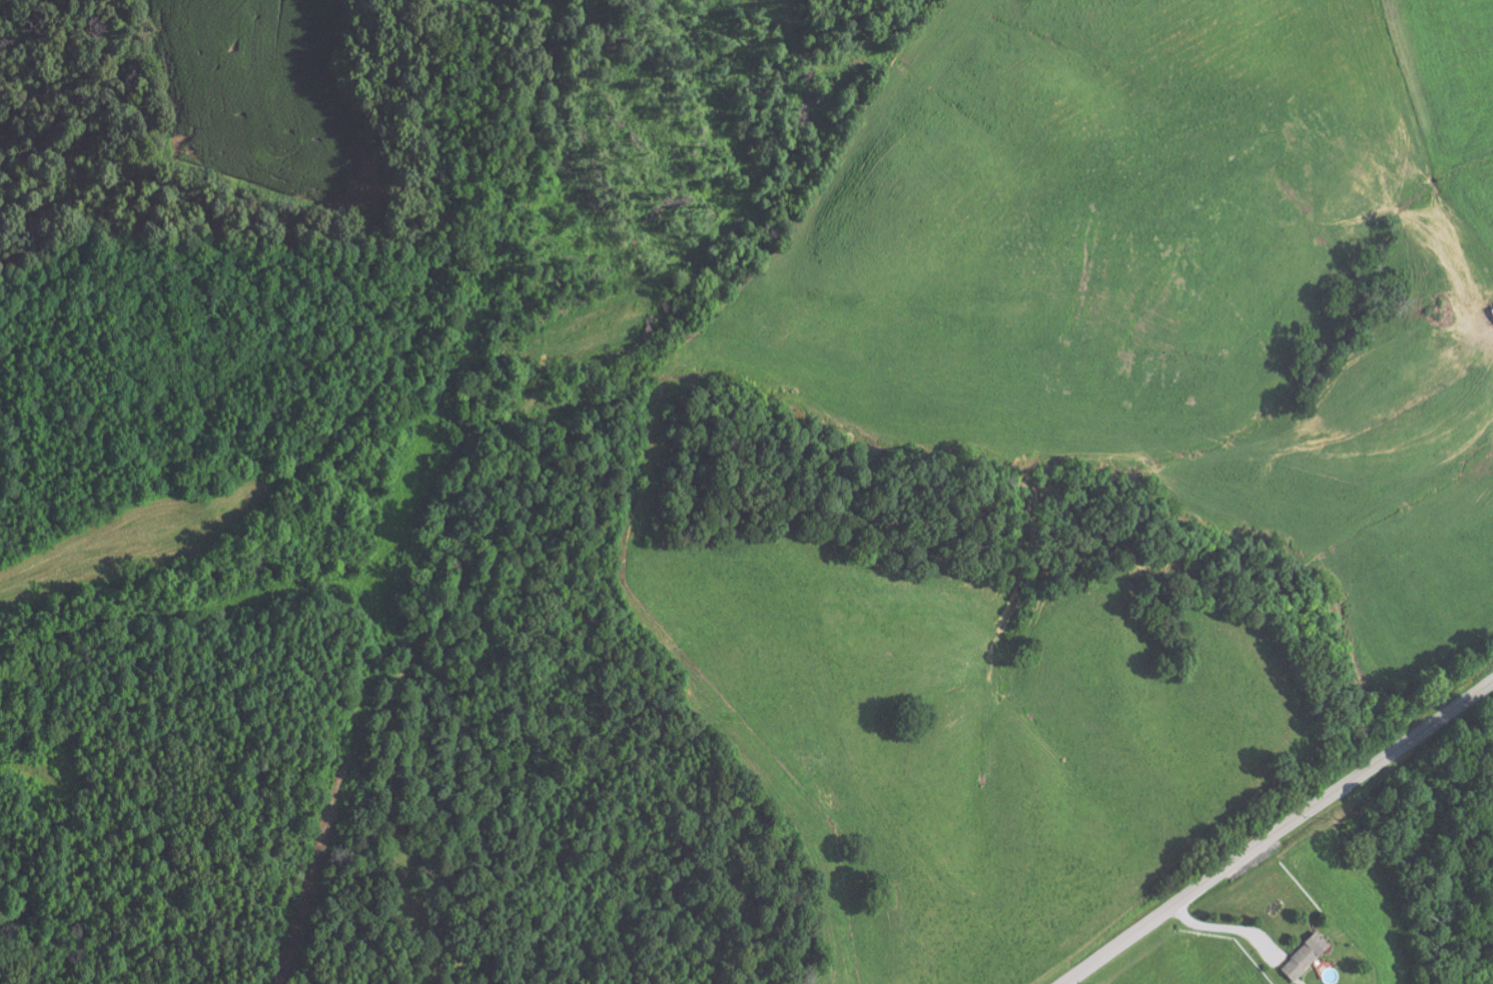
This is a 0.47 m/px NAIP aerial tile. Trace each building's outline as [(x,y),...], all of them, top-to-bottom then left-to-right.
[(1289,981),(1327,946),(1315,932),(1276,967),(1289,981)]
